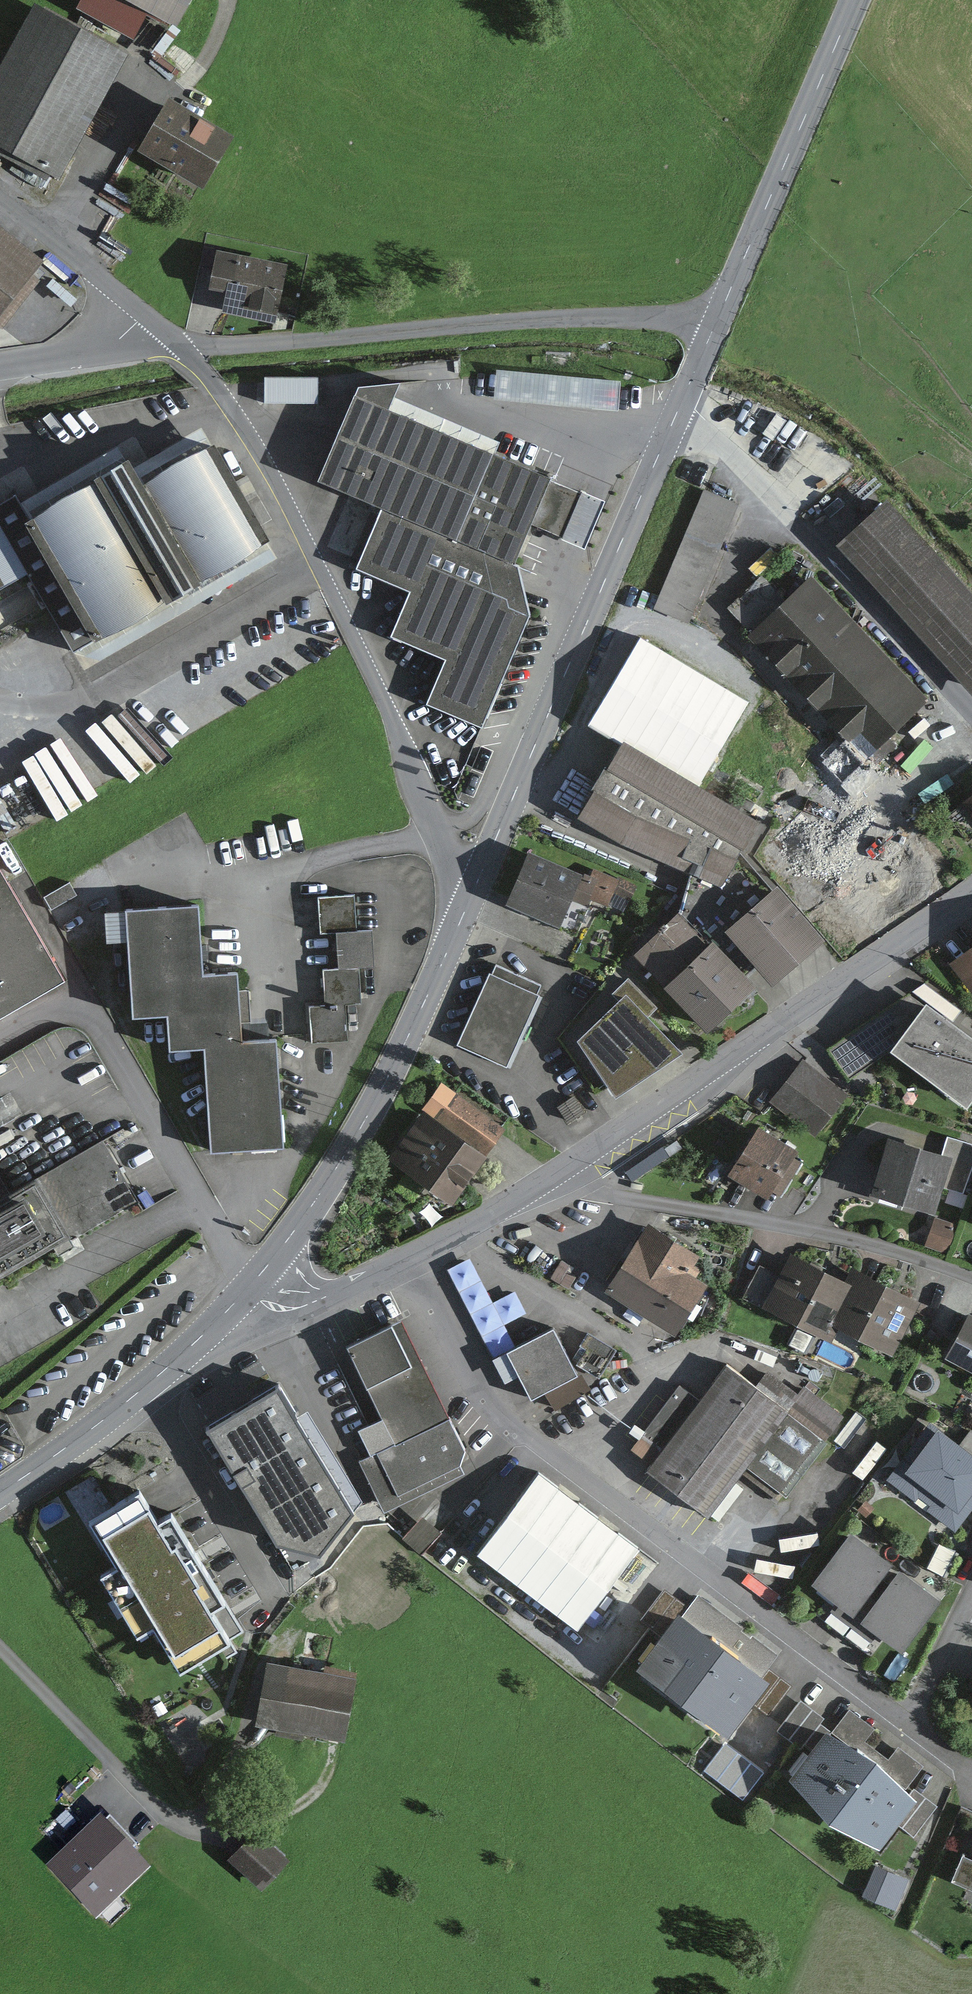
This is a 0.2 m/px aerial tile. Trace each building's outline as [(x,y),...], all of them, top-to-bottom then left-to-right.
[(0,68),(0,140),(63,173),(129,47),(39,0),(36,0),(0,68)] [(180,20),(191,0),(142,0),(180,20)] [(239,130),(178,95),(153,138),(214,173),(239,130)] [(46,250),(0,214),(0,309),(46,250)] [(226,245),(220,279),(232,281),(228,303),(284,313),(294,258),(226,245)] [(315,379),(266,379),(266,400),(316,400),(315,379)] [(357,569),(410,592),(520,639),(530,615),(518,566),(514,564),(531,525),(584,548),(604,502),(388,410),(400,383),(359,387),(318,482),(382,509),(357,569)] [(82,645),(273,536),(213,433),(155,466),(140,440),(33,502),(27,493),(0,509),(0,580),(33,561),(82,645)] [(898,482),(857,519),(971,653),(971,561),(898,482)] [(739,505),(703,490),(653,609),(689,624),(739,505)] [(810,585),(758,634),(866,747),(919,698),(810,585)] [(520,639),(410,592),(391,637),(444,659),(425,704),(482,728),(520,639)] [(596,725),(617,737),(697,782),(742,704),(641,647),(596,725)] [(697,782),(617,737),(580,802),(721,882),(758,817),(697,782)] [(796,807),(784,792),(776,798),(789,813),(796,807)] [(841,843),(813,812),(786,835),(814,867),(841,843)] [(504,893),(559,914),(578,865),(523,844),(504,893)] [(65,973),(0,854),(0,1007),(65,973)] [(782,971),(825,933),(782,885),(739,923),(782,971)] [(357,889),(321,892),(323,925),(340,924),(343,960),(326,962),(329,997),(308,999),(311,1036),(349,1033),(346,999),(364,998),(361,960),(377,959),(373,921),(360,923),(357,889)] [(202,901),(132,905),(137,1007),(173,1005),(175,1039),(210,1037),(216,1140),(289,1136),(283,1030),(244,1032),(241,966),(206,967),(202,901)] [(699,936),(679,912),(643,943),(663,966),(699,936)] [(712,1020),(755,980),(710,933),(668,972),(712,1020)] [(954,962),(971,987),(971,949),(954,962)] [(463,1035),(511,1057),(547,981),(499,959),(463,1035)] [(900,1042),(929,1004),(914,993),(830,1046),(849,1075),(900,1042)] [(900,1042),(971,1098),(971,1037),(929,1004),(900,1042)] [(632,1006),(588,1033),(615,1077),(659,1049),(632,1006)] [(823,1126),(847,1097),(804,1064),(781,1093),(823,1126)] [(482,1155),(500,1128),(441,1088),(423,1114),(482,1155)] [(392,1158),(451,1198),(482,1155),(423,1114),(392,1158)] [(774,1180),(784,1187),(805,1156),(795,1149),(799,1143),(761,1118),(728,1167),(766,1193),(774,1180)] [(937,1207),(944,1181),(971,1188),(971,1185),(971,1138),(951,1132),(946,1150),(890,1135),(875,1190),(937,1207)] [(140,1202),(104,1141),(0,1202),(0,1284),(140,1202)] [(957,1221),(936,1215),(930,1237),(951,1243),(957,1221)] [(691,1248),(645,1220),(606,1284),(667,1321),(693,1278),(678,1269),(691,1248)] [(841,1285),(788,1258),(769,1297),(822,1323),(841,1285)] [(887,1344),(909,1298),(854,1271),(831,1318),(887,1344)] [(364,1456),(386,1501),(461,1465),(467,1443),(400,1306),(343,1333),(380,1409),(357,1420),(373,1452),(364,1456)] [(959,1350),(971,1357),(971,1326),(959,1350)] [(511,1351),(533,1396),(575,1375),(553,1330),(511,1351)] [(615,1350),(588,1334),(572,1360),(599,1377),(615,1350)] [(658,1445),(645,1461),(702,1507),(741,1458),(780,1489),(838,1418),(774,1367),(758,1386),(726,1361),(700,1394),(689,1385),(647,1437),(658,1445)] [(351,1512),(275,1388),(209,1428),(278,1543),(319,1553),(351,1512)] [(971,1499),(971,1422),(936,1399),(888,1474),(959,1519),(971,1499)] [(635,1547),(541,1474),(483,1549),(576,1622),(635,1547)] [(144,1482),(87,1516),(113,1561),(100,1569),(139,1634),(152,1627),(180,1674),(237,1640),(219,1609),(227,1603),(169,1505),(160,1511),(144,1482)] [(421,1545),(439,1524),(411,1501),(393,1523),(421,1545)] [(893,1569),(850,1538),(816,1583),(859,1615),(893,1569)] [(935,1601),(893,1569),(859,1615),(901,1646),(935,1601)] [(680,1606),(641,1656),(728,1722),(766,1672),(680,1606)] [(353,1677),(269,1662),(259,1716),(343,1732),(353,1677)] [(916,1831),(937,1803),(915,1784),(908,1791),(862,1746),(820,1724),(784,1767),(816,1808),(880,1834),(894,1815),(916,1831)] [(263,1821),(235,1850),(268,1883),(297,1854),(263,1821)] [(144,1868),(100,1822),(52,1868),(96,1914),(144,1868)] [(962,1856),(952,1881),(971,1890),(971,1860),(962,1856)] [(901,1875),(873,1863),(863,1888),(890,1900),(901,1875)]
